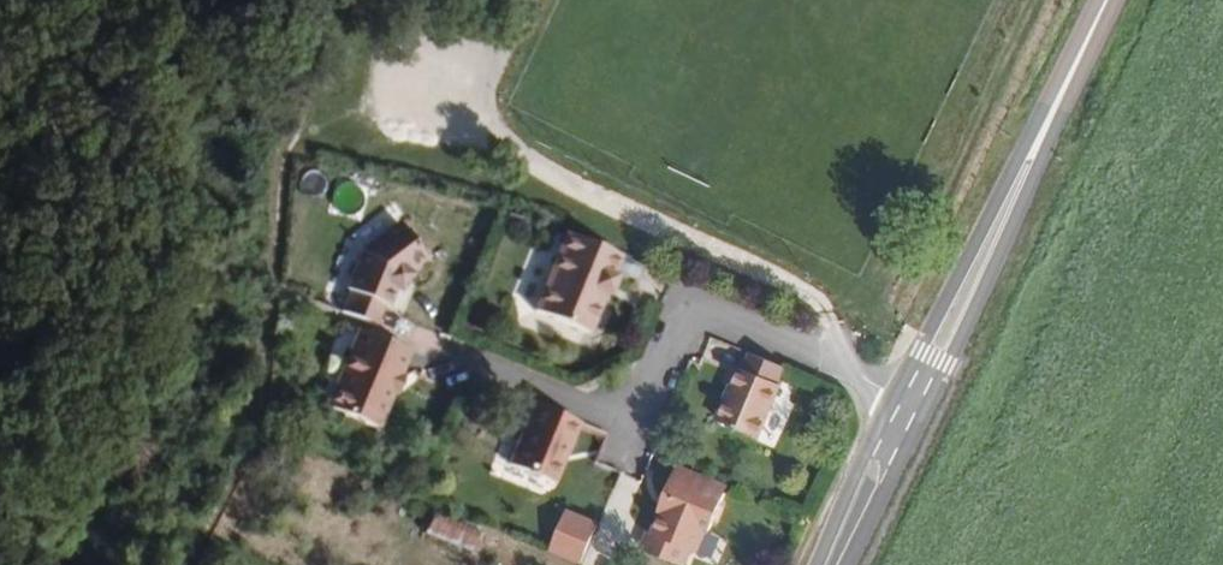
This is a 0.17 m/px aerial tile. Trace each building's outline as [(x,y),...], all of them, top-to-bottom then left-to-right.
[(340,313),(374,327),(382,306),(387,307),(394,290),(397,292),(410,275),(406,273),(425,259),(398,223),(361,251),(345,290),(349,292),(340,313)] [(615,277),(611,275),(619,255),(566,233),(533,311),(587,333),(603,295),(606,296),(615,277)] [(398,375),(408,351),(358,330),(326,408),(376,429),(393,389),(398,375)] [(740,368),(718,421),(758,438),(780,385),(777,384),(784,367),(751,353),(744,370),(740,368)] [(404,378),(398,375),(393,389),(398,391),(404,378)] [(553,484),(579,423),(533,404),(508,465),(553,484)] [(679,464),(675,473),(725,494),(728,485),(679,464)] [(675,473),(665,497),(674,500),(668,514),(664,512),(655,534),(651,532),(643,550),(680,564),(683,564),(690,550),(696,552),(705,531),(709,532),(725,494),(675,473)] [(674,500),(665,497),(660,510),(664,512),(668,514),(674,500)] [(471,552),(480,531),(433,512),(425,533),(471,552)] [(581,563),(597,525),(566,512),(550,550),(581,563)]
